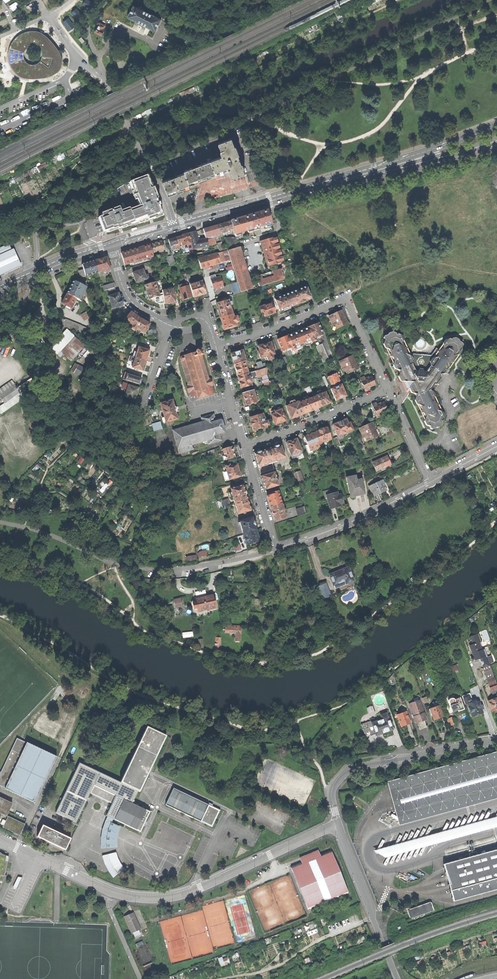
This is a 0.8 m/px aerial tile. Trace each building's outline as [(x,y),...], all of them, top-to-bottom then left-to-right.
[(82,7),(92,10),(95,2),(89,0),(84,0),(82,7)] [(146,26),(156,31),(162,18),(144,9),(144,8),(139,6),(138,6),(137,7),(134,5),(128,17),(137,22),(135,25),(137,26),(138,24),(140,26),(143,27),(142,29),(144,30),(146,26)] [(78,7),(72,12),(80,21),(86,16),(78,7)] [(69,16),(63,21),(70,31),(77,26),(69,16)] [(96,32),(102,35),(104,31),(103,30),(105,26),(98,23),(97,25),(99,26),(96,32)] [(10,47),(9,51),(9,55),(10,60),(11,64),(14,70),(18,73),(21,76),(27,78),(33,78),(37,78),(41,78),(49,76),(54,74),(59,71),(61,68),(63,65),(63,59),(61,53),(56,45),(49,38),(46,35),(42,32),(38,31),(33,30),(28,31),(22,33),(19,35),(15,39),(12,43),(10,47)] [(195,45),(195,41),(200,41),(200,36),(191,36),(191,37),(189,37),(189,45),(195,45)] [(237,128),(229,131),(232,140),(240,136),(237,128)] [(163,181),(168,194),(179,190),(190,186),(189,184),(200,180),(229,169),(232,178),(238,176),(245,173),(231,139),(219,143),(224,156),(185,171),(185,173),(163,181)] [(145,221),(162,214),(159,206),(160,206),(159,204),(159,203),(158,203),(148,178),(145,177),(130,182),(133,192),(134,191),(140,206),(129,210),(129,208),(120,211),(119,207),(101,214),(102,217),(99,218),(104,232),(117,227),(117,228),(128,224),(131,223),(131,224),(135,223),(144,220),(145,221)] [(266,228),(271,226),(270,224),(271,224),(268,214),(267,210),(258,213),(248,216),(253,231),(259,230),(258,228),(265,226),(266,228)] [(242,234),(253,231),(248,216),(239,218),(230,221),(233,230),(234,235),(235,235),(236,236),(240,235),(240,233),(241,233),(242,234)] [(229,231),(233,230),(230,221),(226,222),(224,223),(224,222),(222,223),(217,225),(219,234),(223,233),(224,235),(230,233),(229,231)] [(207,228),(203,229),(206,238),(219,234),(217,225),(211,227),(211,226),(209,226),(209,227),(207,228)] [(191,233),(188,233),(191,244),(192,244),(193,250),(209,247),(208,246),(206,240),(199,241),(198,238),(197,239),(194,232),(191,233)] [(183,235),(176,237),(178,244),(182,243),(183,246),(188,245),(191,254),(194,253),(191,244),(188,233),(183,235)] [(170,239),(168,239),(171,251),(176,249),(176,248),(179,247),(178,244),(176,237),(170,239)] [(227,250),(230,260),(232,263),(233,270),(237,282),(241,292),(252,289),(244,266),(239,248),(235,249),(234,246),(237,242),(235,237),(225,237),(227,250)] [(269,266),(281,263),(281,261),(280,257),(279,255),(281,255),(280,251),(278,251),(277,249),(279,248),(278,244),(276,245),(276,243),(275,239),(274,237),(262,241),(265,254),(269,266)] [(157,243),(150,245),(152,253),(165,250),(162,241),(157,243)] [(11,249),(9,244),(1,247),(0,246),(0,255),(11,249)] [(144,246),(138,248),(141,260),(153,257),(152,253),(150,245),(144,246)] [(121,253),(125,265),(141,260),(138,248),(129,251),(121,253)] [(201,269),(230,260),(227,250),(198,259),(201,269)] [(169,265),(175,263),(173,255),(167,257),(169,265)] [(106,272),(111,271),(107,257),(101,259),(94,261),(98,272),(106,270),(106,272)] [(82,266),(83,269),(85,276),(98,272),(94,261),(88,262),(82,264),(82,266)] [(256,276),(259,287),(284,280),(282,274),(284,273),(283,268),(281,269),(261,275),(256,276)] [(136,283),(149,278),(148,274),(145,275),(143,269),(140,271),(139,269),(137,270),(137,271),(133,273),(134,277),(136,283)] [(223,286),(220,277),(216,278),(215,275),(210,277),(212,284),(214,289),(217,288),(217,290),(220,289),(220,287),(223,286)] [(71,285),(67,293),(76,298),(81,301),(83,298),(81,297),(86,287),(74,280),(71,285)] [(161,280),(145,285),(146,290),(148,294),(149,299),(159,297),(160,304),(164,303),(162,293),(159,294),(156,285),(161,283),(161,282),(161,280)] [(199,296),(205,294),(202,282),(193,284),(192,283),(189,283),(190,286),(193,297),(199,296)] [(234,294),(241,292),(237,282),(231,284),(234,294)] [(187,299),(193,297),(190,286),(186,287),(185,284),(178,286),(181,293),(179,294),(180,298),(182,298),(182,299),(183,300),(184,300),(185,300),(185,299),(187,299)] [(166,290),(162,290),(162,293),(164,303),(164,304),(169,303),(175,303),(174,298),(174,295),(173,294),(172,289),(172,287),(168,288),(169,289),(166,289),(166,290)] [(306,287),(289,293),(294,305),(303,302),(311,299),(306,287)] [(108,290),(110,296),(118,294),(115,288),(108,290)] [(66,305),(71,308),(76,298),(67,293),(64,299),(62,303),(66,305)] [(289,293),(275,299),(279,311),(284,309),(284,311),(289,309),(290,308),(290,307),(294,305),(289,293)] [(118,294),(110,296),(108,297),(113,309),(124,306),(124,304),(124,303),(122,302),(121,300),(120,298),(118,294)] [(229,303),(229,300),(225,301),(224,300),(218,301),(218,303),(216,304),(218,309),(217,310),(217,311),(218,312),(219,312),(220,317),(233,314),(230,306),(229,303)] [(269,315),(275,313),(271,303),(265,305),(264,304),(258,306),(261,313),(263,312),(265,317),(269,315)] [(131,328),(133,329),(140,318),(136,315),(131,311),(125,320),(132,326),(131,328)] [(335,328),(347,323),(342,311),(336,314),(330,316),(335,328)] [(85,320),(90,318),(87,312),(82,314),(85,320)] [(234,317),(233,314),(220,317),(224,330),(230,328),(236,326),(235,323),(238,322),(237,316),(234,317)] [(62,318),(60,324),(85,334),(87,328),(81,326),(81,325),(65,319),(65,320),(62,318)] [(136,329),(145,333),(150,323),(145,320),(140,318),(133,329),(135,331),(136,329)] [(314,342),(316,341),(315,338),(323,335),(319,323),(315,325),(315,324),(314,323),(313,323),(312,323),(311,324),(311,325),(311,326),(308,328),(314,342)] [(94,327),(88,331),(92,336),(97,332),(94,327)] [(311,343),(314,342),(308,328),(303,330),(298,332),(303,343),(310,340),(311,343)] [(68,358),(71,361),(85,346),(74,336),(74,335),(68,330),(59,340),(51,348),(61,357),(63,354),(65,356),(64,357),(67,358),(68,358)] [(437,427),(441,426),(442,422),(441,421),(443,420),(444,416),(443,412),(439,411),(437,407),(438,405),(437,403),(436,403),(434,399),(435,395),(433,392),(433,391),(430,390),(434,384),(438,384),(441,380),(441,376),(442,374),(446,373),(449,370),(448,366),(450,362),(452,362),(453,360),(453,358),(456,355),(460,354),(462,351),(461,347),(463,345),(463,343),(459,340),(456,337),(452,338),(451,339),(449,338),(445,339),(443,342),(443,347),(441,350),(440,350),(436,348),(431,355),(413,353),(411,356),(408,355),(406,351),(407,349),(405,347),(404,347),(402,343),(404,339),(402,335),(398,334),(396,334),(396,333),(392,331),(388,333),(388,334),(384,336),(383,337),(385,340),(383,344),(385,348),(389,349),(390,353),(390,354),(391,357),(393,357),(394,361),(393,364),(395,368),(398,370),(400,372),(398,376),(401,381),(402,381),(405,381),(408,388),(409,388),(410,390),(411,392),(415,393),(416,396),(415,400),(416,404),(420,405),(422,409),(421,410),(423,413),(424,413),(426,417),(424,420),(426,424),(429,426),(431,428),(432,429),(437,427)] [(295,346),(303,343),(298,332),(293,334),(288,336),(294,350),(296,349),(295,346)] [(291,351),(294,350),(288,336),(282,338),(278,340),(282,351),(290,348),(291,351)] [(272,355),(274,354),(271,343),(265,344),(263,345),(263,344),(262,344),(260,344),(259,345),(259,346),(258,346),(259,351),(257,351),(259,355),(259,354),(261,358),(267,357),(268,360),(273,359),(272,355)] [(323,363),(329,360),(322,344),(316,346),(323,363)] [(139,347),(137,353),(135,357),(146,361),(147,357),(148,355),(149,355),(150,352),(149,351),(144,349),(142,348),(139,347)] [(198,398),(214,394),(212,386),(213,385),(211,378),(210,379),(209,378),(208,374),(209,374),(207,374),(206,370),(207,369),(206,369),(205,365),(206,364),(205,364),(203,360),(205,360),(205,359),(203,360),(202,355),(203,355),(201,350),(196,351),(196,352),(193,353),(192,349),(186,350),(188,355),(182,356),(181,358),(181,361),(180,361),(182,361),(183,366),(182,366),(183,366),(184,370),(183,371),(184,371),(186,375),(185,375),(185,376),(186,375),(187,380),(186,380),(187,380),(188,384),(188,385),(186,385),(188,392),(189,392),(191,397),(197,395),(198,398)] [(231,354),(234,364),(245,361),(246,361),(243,350),(238,352),(231,354)] [(132,368),(135,368),(138,369),(143,371),(143,370),(144,371),(145,367),(144,367),(145,364),(146,361),(135,357),(134,362),(132,368)] [(347,373),(357,368),(354,362),(352,357),(340,362),(343,370),(345,369),(347,373)] [(236,370),(237,376),(248,373),(245,361),(234,364),(236,370)] [(331,389),(336,400),(341,398),(346,396),(332,362),(323,366),(333,388),(331,389)] [(82,378),(87,381),(92,372),(88,369),(87,370),(76,363),(71,371),(83,377),(82,378)] [(267,374),(267,368),(262,369),(258,370),(248,373),(237,376),(239,382),(241,388),(252,385),(250,379),(262,376),(267,374)] [(122,379),(140,385),(141,381),(141,379),(136,377),(137,376),(125,372),(122,379)] [(267,374),(262,376),(266,386),(270,385),(267,374)] [(366,392),(372,389),(371,387),(375,385),(373,381),(372,377),(368,378),(367,377),(365,378),(364,376),(360,378),(365,389),(366,392)] [(28,395),(24,389),(34,383),(31,378),(17,388),(15,384),(0,395),(0,397),(4,403),(0,406),(0,412),(1,413),(28,395)] [(15,384),(12,380),(4,387),(0,389),(0,395),(15,384)] [(134,387),(129,385),(128,389),(125,397),(131,398),(131,397),(135,399),(137,394),(138,390),(134,388),(134,387)] [(257,402),(253,390),(242,393),(244,399),(246,405),(257,402)] [(318,395),(314,396),(319,408),(326,404),(331,403),(326,391),(321,393),(320,391),(317,392),(318,395)] [(286,406),(291,419),(297,416),(304,414),(300,402),(296,392),(293,394),(296,402),(286,406)] [(304,400),(300,402),(304,414),(311,411),(319,408),(314,396),(308,399),(307,396),(303,398),(304,400)] [(166,423),(178,419),(176,412),(177,411),(176,409),(175,407),(174,407),(172,400),(160,403),(164,417),(162,417),(164,422),(166,422),(166,423)] [(377,415),(378,418),(384,415),(383,413),(387,410),(385,406),(384,403),(380,404),(379,403),(377,404),(376,402),(372,404),(377,415)] [(277,424),(277,426),(279,425),(281,425),(280,423),(286,421),(282,409),(275,412),(275,410),(271,412),(272,415),(271,415),(275,425),(277,424)] [(35,434),(39,432),(30,412),(25,414),(35,434)] [(204,441),(205,445),(221,440),(219,433),(224,432),(225,431),(223,425),(222,421),(220,420),(216,421),(214,414),(202,418),(203,422),(173,431),(179,454),(193,450),(191,445),(204,441)] [(253,431),(267,427),(266,426),(269,425),(267,421),(265,422),(263,414),(250,417),(251,422),(250,422),(250,423),(250,424),(250,425),(252,426),(253,431)] [(333,425),(338,437),(353,430),(350,422),(348,423),(346,419),(341,421),(340,420),(339,421),(338,421),(338,422),(338,423),(333,425)] [(162,429),(160,422),(152,424),(154,431),(162,429)] [(367,440),(380,434),(378,429),(375,430),(374,427),(372,423),(359,429),(363,437),(365,436),(367,440)] [(322,429),(314,432),(320,448),(321,449),(326,447),(324,443),(331,440),(327,427),(322,429)] [(304,438),(304,439),(305,442),(306,442),(307,442),(307,445),(305,446),(308,455),(313,453),(312,451),(320,448),(314,432),(307,435),(304,436),(304,438)] [(336,448),(344,445),(343,443),(340,444),(337,437),(334,439),(336,448)] [(290,442),(289,442),(287,442),(287,444),(287,446),(288,446),(289,448),(288,448),(291,455),(292,459),(299,456),(300,459),(304,458),(297,439),(292,441),(290,442)] [(272,462),(285,458),(280,445),(279,445),(278,445),(277,445),(275,444),(274,445),(274,447),(273,447),(267,449),(272,462)] [(226,460),(235,457),(233,451),(234,451),(234,450),(234,449),(234,447),(233,447),(232,447),(232,446),(227,447),(227,446),(224,447),(224,448),(223,449),(223,451),(222,452),(223,455),(222,455),(224,460),(226,459),(226,460)] [(258,467),(272,462),(267,449),(262,451),(261,451),(260,450),(258,450),(257,451),(257,453),(256,453),(255,454),(256,460),(258,467)] [(372,463),(376,471),(390,465),(388,460),(387,456),(372,463)] [(132,473),(149,482),(154,473),(142,468),(138,466),(139,464),(137,463),(132,473)] [(226,480),(240,476),(239,471),(237,464),(232,466),(231,464),(225,466),(226,471),(223,472),(226,480)] [(298,482),(305,481),(303,471),(296,472),(298,482)] [(265,489),(278,485),(274,472),(261,476),(263,482),(265,489)] [(357,495),(364,494),(361,479),(356,480),(355,476),(347,478),(351,496),(357,495)] [(381,493),(386,490),(384,486),(385,485),(383,480),(369,486),(371,491),(372,491),(374,496),(381,493)] [(235,504),(235,503),(247,500),(246,495),(246,494),(247,493),(246,492),(246,491),(245,490),(244,490),(243,485),(230,488),(231,492),(229,492),(230,496),(232,496),(235,504)] [(269,502),(270,507),(282,503),(278,491),(270,493),(271,495),(267,496),(269,502)] [(340,502),(343,501),(341,494),(338,495),(337,493),(327,496),(330,508),(336,507),(341,505),(340,502)] [(227,506),(230,505),(228,498),(217,501),(219,508),(223,507),(227,506)] [(246,511),(250,510),(249,506),(247,500),(235,503),(238,513),(242,512),(243,513),(245,512),(246,511)] [(274,521),(286,518),(282,503),(270,507),(272,514),(274,521)] [(298,516),(306,514),(304,506),(296,509),(298,516)] [(241,535),(243,534),(256,530),(255,526),(255,524),(255,523),(255,522),(253,521),(252,517),(247,518),(243,519),(243,520),(239,521),(240,524),(238,525),(241,535)] [(243,534),(246,545),(259,541),(258,536),(256,530),(243,534)] [(329,573),(332,584),(344,579),(345,582),(353,580),(348,566),(338,570),(329,573)] [(346,584),(345,582),(344,579),(332,584),(334,588),(346,584)] [(324,598),(332,595),(327,582),(319,585),(324,598)] [(201,610),(216,607),(213,595),(204,597),(194,599),(195,602),(192,603),(193,609),(196,608),(197,610),(201,609),(201,610)] [(170,615),(179,613),(177,600),(167,603),(170,615)] [(241,631),(241,628),(225,627),(225,632),(235,633),(235,638),(240,638),(241,631)] [(484,652),(485,651),(484,648),(482,649),(479,641),(476,634),(471,636),(471,637),(473,644),(469,645),(474,658),(475,659),(476,659),(480,658),(485,656),(484,652)] [(487,655),(485,651),(484,652),(485,656),(480,658),(482,662),(483,666),(490,663),(489,661),(487,655)] [(483,666),(487,678),(494,675),(490,663),(483,666)] [(489,684),(496,681),(494,676),(494,675),(487,678),(489,684)] [(448,698),(454,696),(453,693),(445,696),(449,707),(451,706),(448,698)] [(468,702),(473,700),(471,693),(462,695),(465,703),(468,702)] [(414,716),(416,721),(421,720),(425,718),(418,696),(413,698),(414,701),(409,702),(413,713),(412,713),(413,716),(414,716)] [(454,698),(454,696),(448,698),(451,706),(452,710),(455,709),(457,708),(458,710),(463,708),(459,697),(454,698)] [(489,699),(492,709),(496,707),(496,696),(489,699)] [(475,699),(473,700),(468,702),(472,715),(477,713),(483,711),(479,700),(476,701),(475,699)] [(440,704),(429,707),(429,708),(431,713),(434,720),(439,718),(444,716),(440,705),(440,704)] [(397,713),(401,725),(406,723),(410,722),(406,710),(397,713)] [(380,714),(381,716),(382,718),(371,722),(375,733),(376,734),(381,732),(393,728),(388,716),(386,712),(380,714)] [(382,718),(381,716),(367,721),(372,734),(375,733),(371,722),(382,718)] [(121,783),(139,791),(141,792),(149,773),(150,771),(167,736),(147,727),(121,783)] [(27,743),(18,739),(0,775),(0,785),(6,788),(27,743)] [(56,757),(27,743),(6,788),(5,789),(25,798),(35,803),(56,757)] [(388,781),(389,787),(390,791),(391,794),(393,798),(394,802),(395,807),(400,824),(496,797),(496,751),(388,781)] [(117,796),(113,804),(107,816),(108,816),(114,819),(141,832),(146,822),(151,812),(133,804),(139,791),(121,783),(80,763),(57,813),(77,823),(91,793),(95,785),(117,796)] [(91,793),(113,804),(117,796),(95,785),(91,793)] [(201,820),(209,804),(174,787),(166,804),(201,820)] [(7,817),(10,812),(7,811),(9,807),(11,808),(14,804),(0,797),(0,813),(7,817)] [(220,809),(209,804),(201,820),(212,826),(220,809)] [(378,848),(374,849),(386,856),(435,843),(496,826),(496,815),(378,848)] [(25,825),(8,816),(3,828),(11,832),(20,836),(25,825)] [(112,823),(114,819),(108,816),(105,823),(103,830),(101,839),(101,848),(118,847),(118,839),(118,834),(121,826),(112,823)] [(44,839),(66,850),(71,838),(43,825),(37,836),(44,839)] [(478,852),(470,855),(443,862),(445,869),(448,878),(450,887),(453,895),(454,900),(496,888),(496,847),(478,852)] [(302,863),(291,867),(308,909),(349,893),(332,851),(321,855),(319,850),(300,858),(302,863)] [(117,852),(102,856),(105,864),(109,871),(114,878),(125,869),(121,864),(119,858),(117,852)] [(0,853),(0,878),(1,875),(5,875),(9,857),(0,853)] [(411,918),(436,909),(433,902),(431,901),(411,907),(408,908),(411,918)] [(132,934),(138,931),(136,927),(139,925),(136,919),(134,913),(125,917),(132,934)] [(144,937),(141,930),(138,931),(132,934),(135,941),(144,937)]
